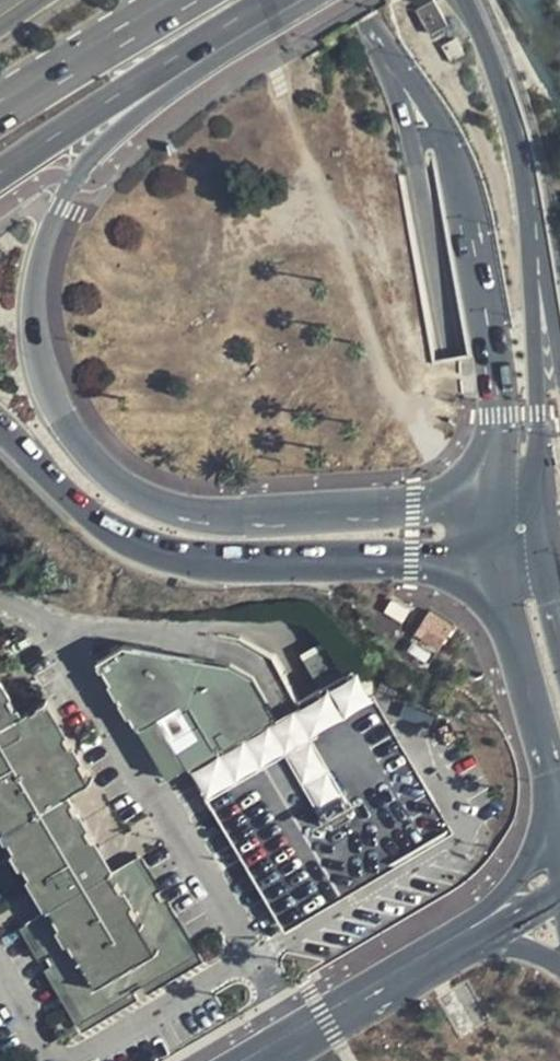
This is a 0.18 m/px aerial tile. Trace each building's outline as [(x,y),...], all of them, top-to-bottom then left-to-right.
[(132,647),(100,666),(170,786),(198,775),(295,935),(461,835),(363,673),(304,710),(288,684),(269,695),(262,682),(237,667),(132,647)] [(74,798),(100,782),(53,704),(28,717),(0,669),(0,822),(50,910),(115,872),(74,798)] [(144,856),(115,872),(50,910),(21,926),(83,1034),(206,963),(144,856)]
